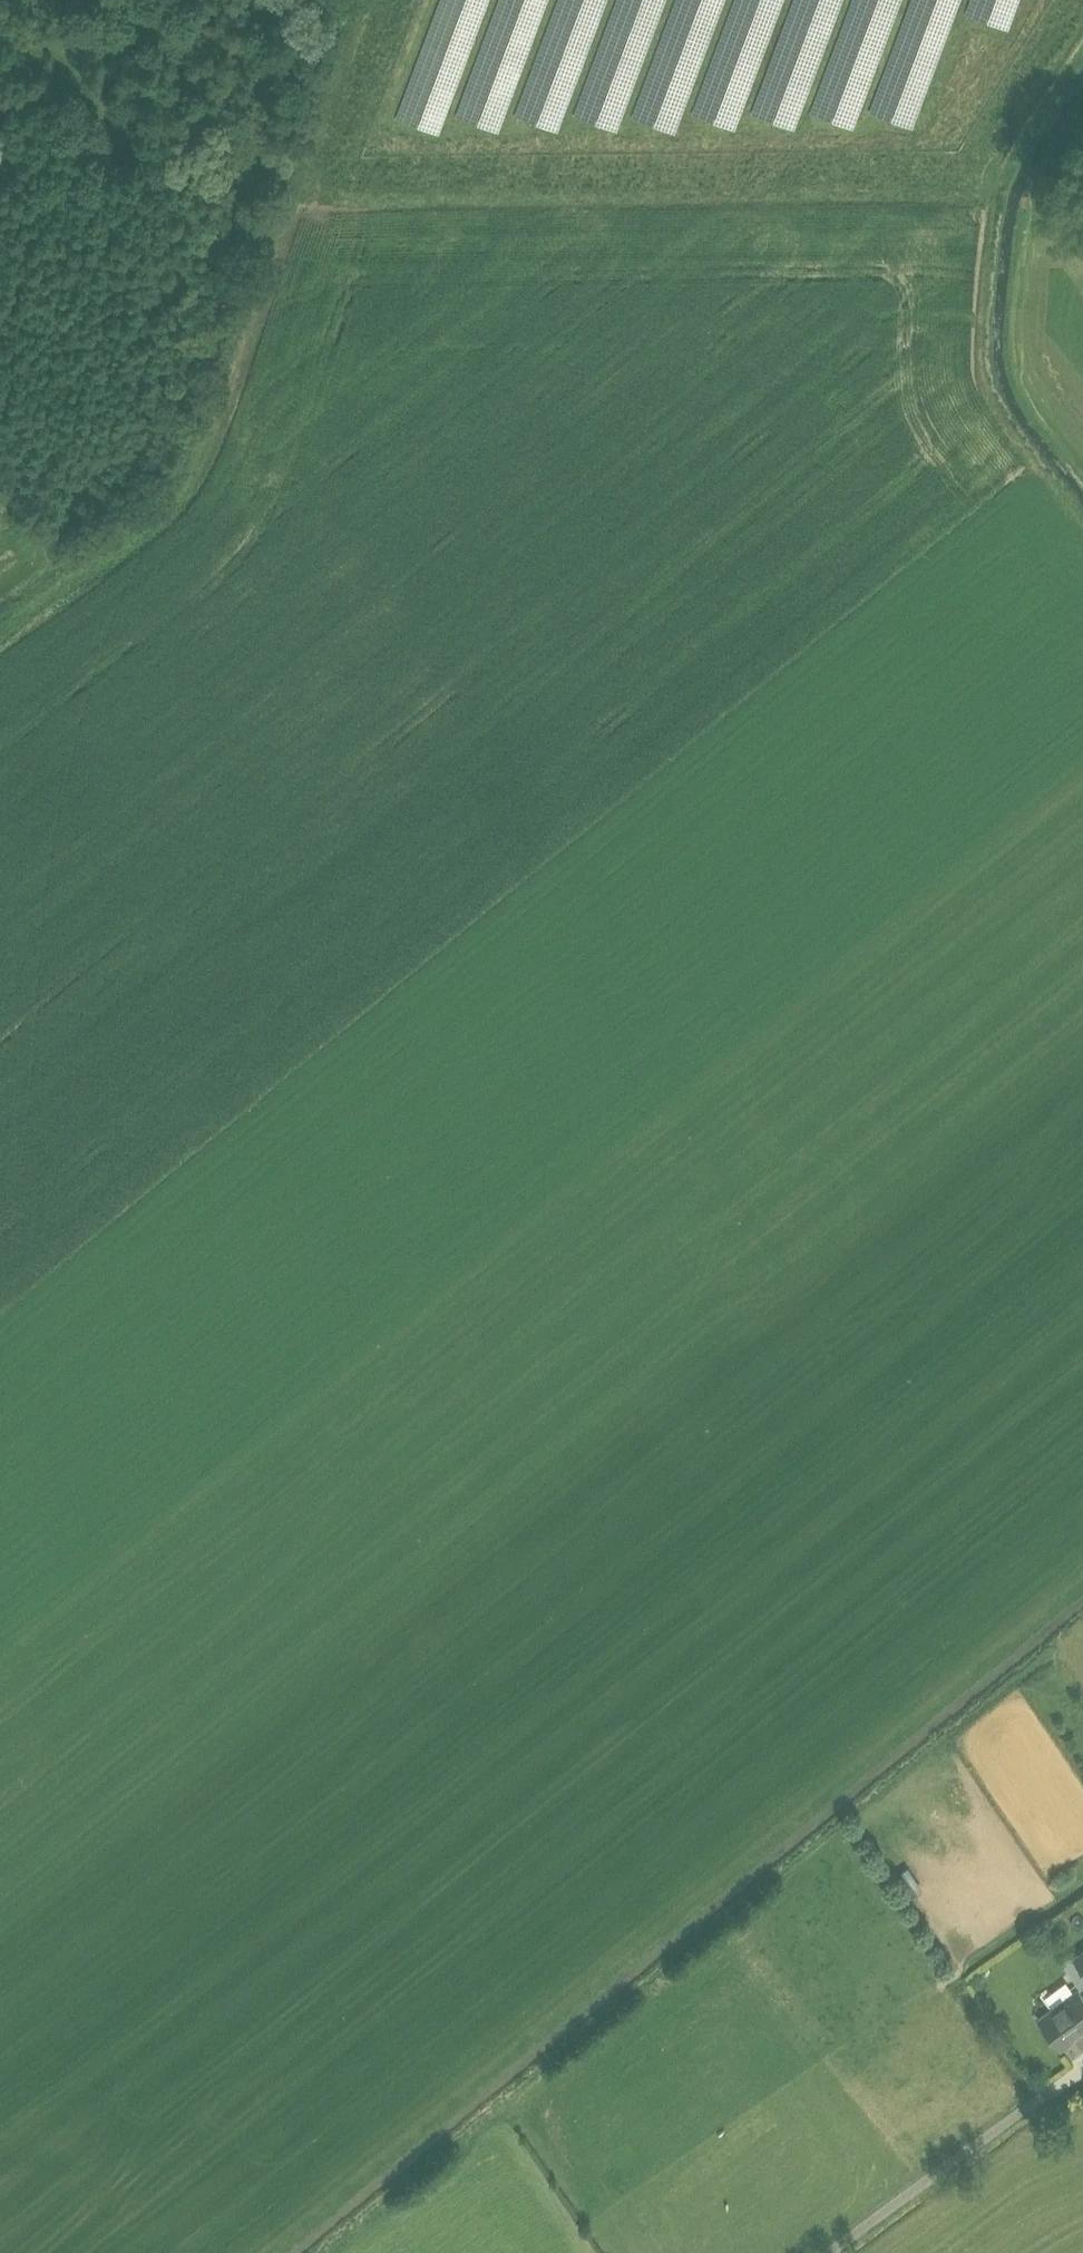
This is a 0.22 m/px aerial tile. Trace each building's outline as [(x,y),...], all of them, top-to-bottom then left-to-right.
[(1074,1958),(1072,1954),(1062,1961),(1081,1988),(1082,1986),(1082,1951),(1074,1958)] [(1038,2017),(1060,2048),(1075,2037),(1082,2048),(1082,1995),(1078,1989),(1038,2017)]
